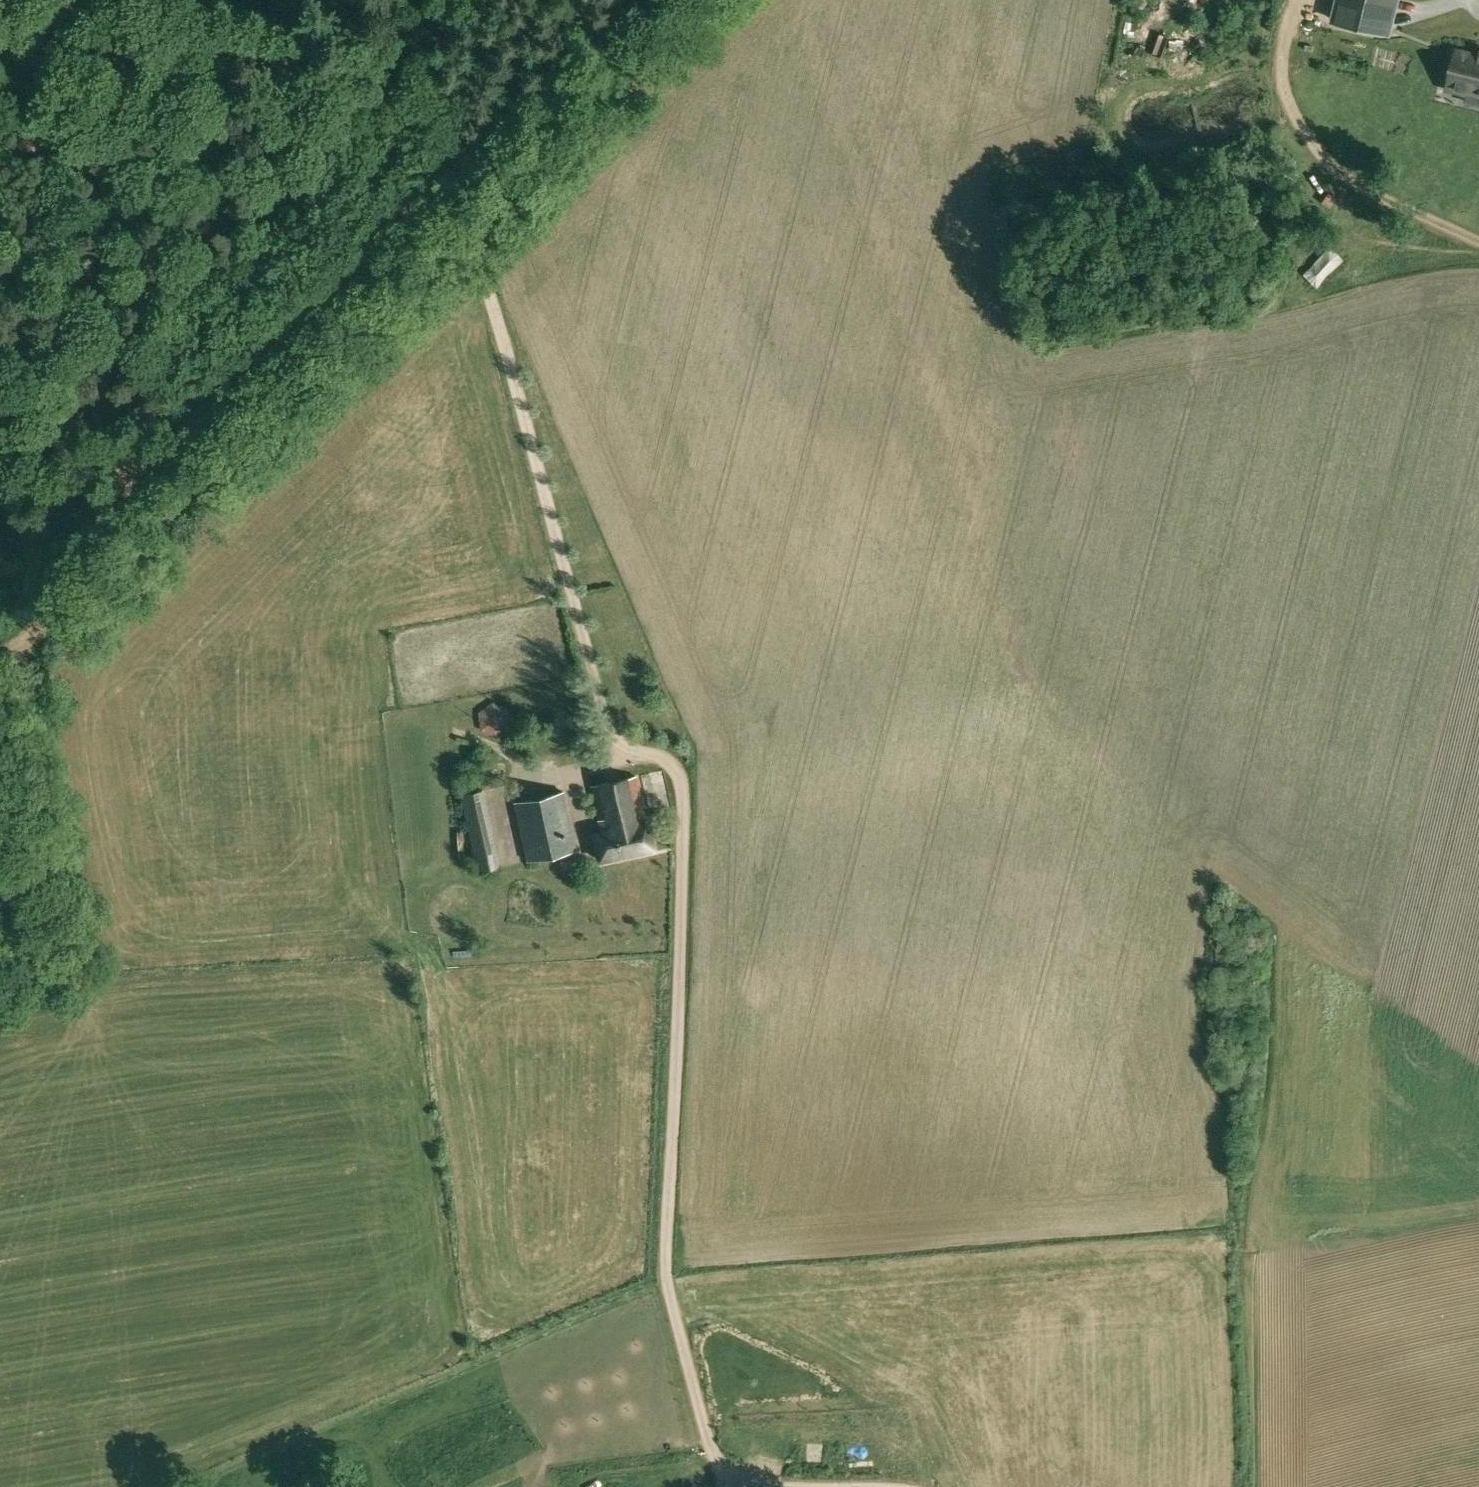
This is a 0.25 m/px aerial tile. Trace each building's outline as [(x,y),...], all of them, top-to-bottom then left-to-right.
[(1399,0),(1333,0),(1327,21),(1389,37),(1399,0)] [(1455,45),(1442,91),(1464,97),(1462,102),(1478,107),(1478,52),(1455,45)] [(600,862),(654,850),(637,776),(591,786),(600,828),(592,830),(600,862)] [(483,789),(479,790),(461,794),(478,872),(500,867),(483,789)] [(563,792),(515,803),(528,861),(576,850),(563,792)]
